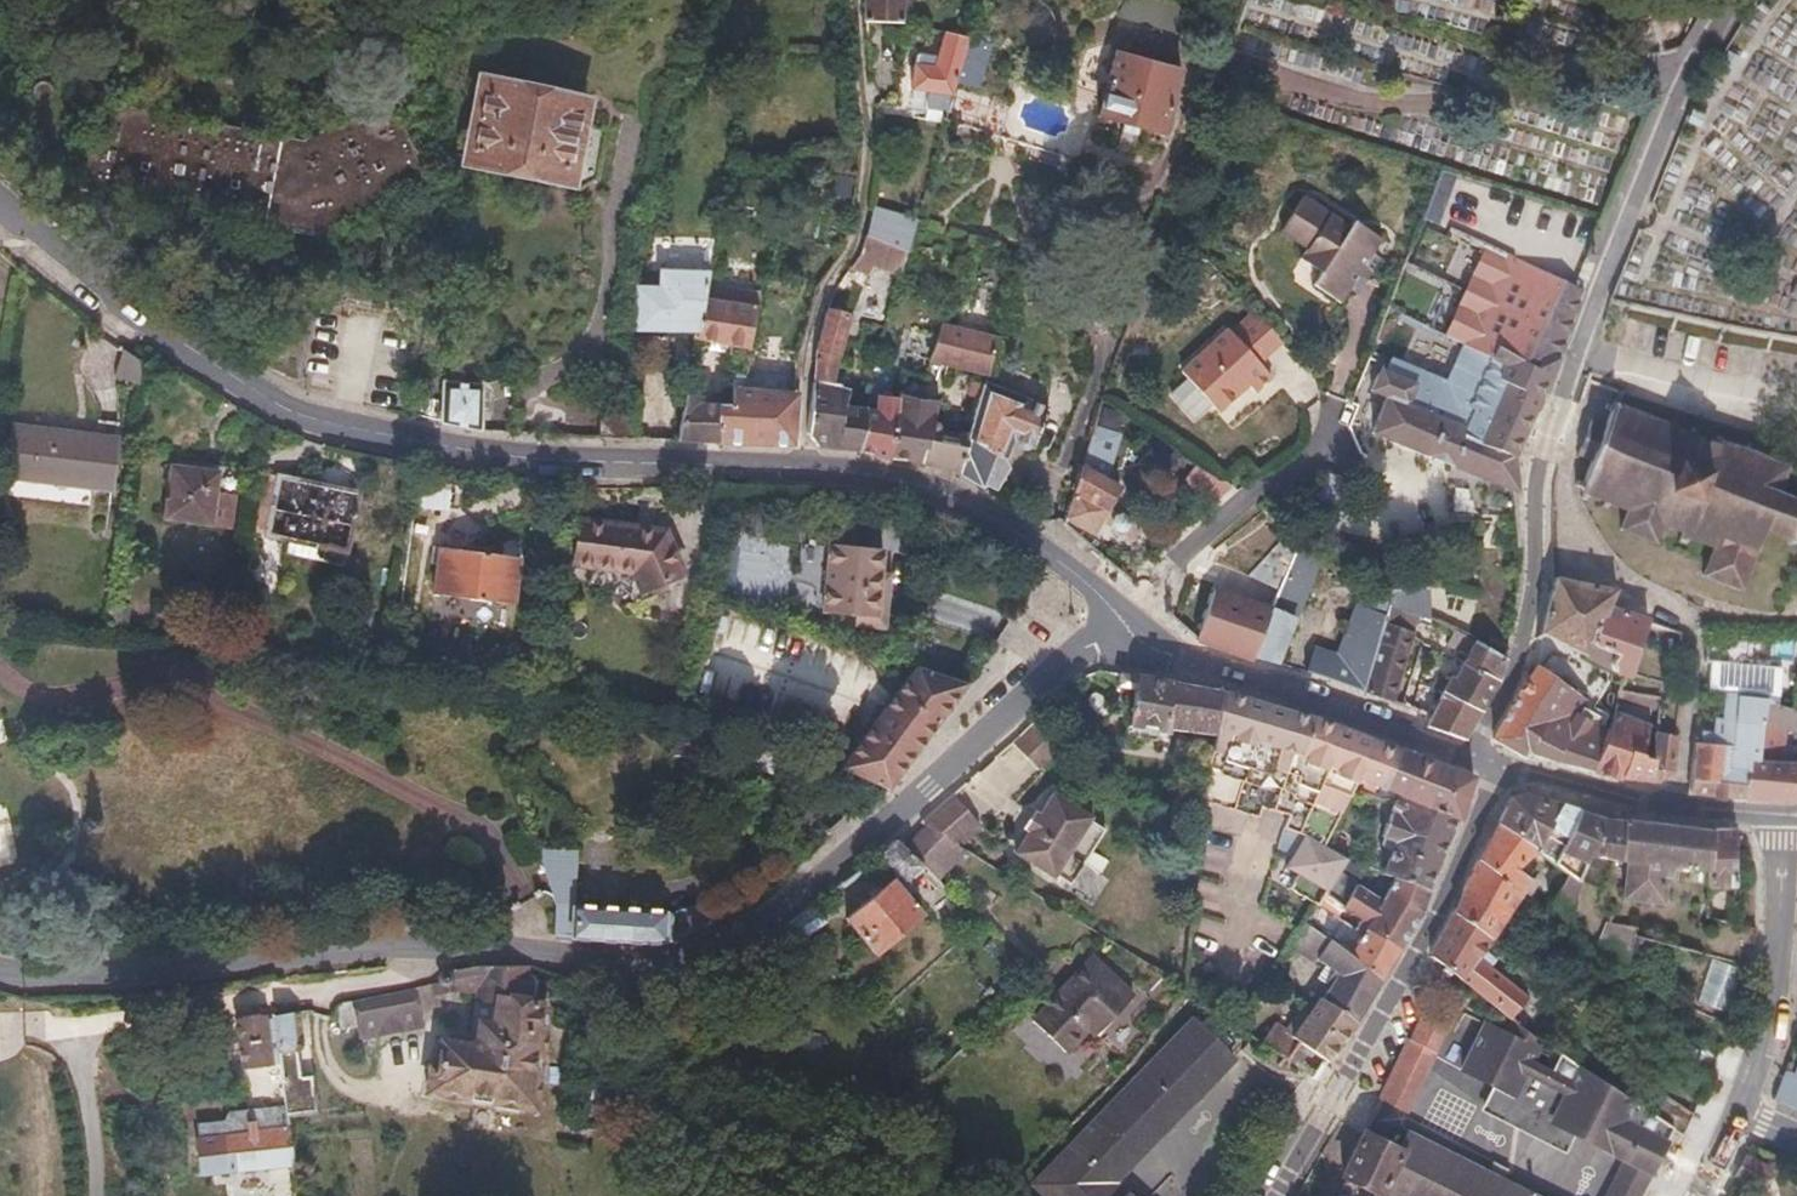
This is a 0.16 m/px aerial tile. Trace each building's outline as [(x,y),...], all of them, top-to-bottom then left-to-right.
[(864,20),(908,24),(909,0),(863,0),(864,20)] [(927,28),(904,25),(902,39),(925,42),(927,28)] [(935,55),(914,53),(910,86),(927,88),(923,117),(940,120),(959,32),(940,30),(935,55)] [(1207,42),(1200,62),(1211,66),(1218,46),(1207,42)] [(1183,65),(1117,49),(1100,116),(1125,122),(1139,126),(1165,132),(1183,65)] [(296,140),(97,100),(81,183),(308,228),(420,177),(413,161),(427,154),(407,112),(406,104),(407,94),(411,86),(415,82),(419,79),(425,78),(432,79),(450,66),(432,62),(420,64),(409,69),(402,73),(394,82),(390,94),(389,115),(382,100),(296,140)] [(432,79),(485,89),(471,158),(513,167),(514,161),(561,170),(558,186),(578,190),(593,180),(602,132),(597,127),(573,123),(576,106),(493,89),(496,75),(450,66),(432,79)] [(1139,126),(1125,122),(1123,130),(1137,134),(1139,126)] [(1441,220),(1452,173),(1437,170),(1426,217),(1441,220)] [(1274,230),(1301,247),(1295,256),(1317,270),(1307,285),(1334,303),(1343,289),(1350,293),(1374,254),(1369,250),(1374,242),(1345,223),(1342,228),(1294,199),(1274,230)] [(915,222),(874,205),(866,232),(906,248),(915,222)] [(866,232),(863,231),(858,247),(849,264),(868,272),(872,259),(900,270),(906,248),(866,232)] [(1575,288),(1476,254),(1442,339),(1463,348),(1464,346),(1491,357),(1494,347),(1535,364),(1540,350),(1560,358),(1584,291),(1575,288)] [(656,288),(634,288),(634,331),(695,332),(703,299),(709,273),(656,272),(656,288)] [(753,307),(703,299),(695,332),(693,341),(743,349),(753,307)] [(846,313),(826,308),(815,349),(838,354),(846,313)] [(1226,339),(1217,330),(1171,376),(1177,382),(1179,384),(1205,410),(1207,411),(1213,417),(1242,388),(1248,394),(1263,377),(1252,365),(1274,342),(1248,316),(1226,339)] [(937,325),(932,340),(929,351),(985,368),(986,365),(993,343),(937,325)] [(932,340),(912,334),(905,358),(927,364),(929,351),(932,340)] [(1387,358),(1382,371),(1378,370),(1369,391),(1385,397),(1373,434),(1516,490),(1513,456),(1549,377),(1552,379),(1560,358),(1540,350),(1535,364),(1494,347),(1491,357),(1464,346),(1463,348),(1446,382),(1387,358)] [(838,354),(815,349),(805,431),(817,447),(858,452),(861,410),(858,409),(845,406),(848,393),(839,390),(840,382),(832,380),(838,354)] [(986,365),(985,368),(967,432),(956,475),(980,486),(1001,494),(1009,470),(1004,461),(1011,443),(1030,449),(1044,407),(1020,401),(1013,374),(986,365)] [(727,408),(716,408),(716,445),(792,448),(796,394),(738,392),(739,378),(729,377),(727,408)] [(480,386),(441,384),(438,426),(476,433),(480,386)] [(1205,410),(1179,384),(1163,400),(1190,426),(1205,410)] [(633,397),(599,396),(597,441),(632,442),(633,397)] [(702,397),(684,396),(676,444),(701,444),(701,407),(702,397)] [(871,413),(861,410),(858,452),(892,456),(894,404),(875,398),(871,413)] [(895,399),(894,404),(892,456),(902,457),(956,475),(967,432),(934,430),(935,402),(895,399)] [(1591,458),(1582,482),(1577,480),(1575,485),(1584,488),(1580,497),(1585,499),(1587,494),(1603,500),(1601,506),(1605,507),(1607,502),(1626,510),(1619,529),(1652,542),(1659,524),(1680,532),(1677,541),(1683,544),(1686,535),(1713,545),(1701,576),(1739,590),(1762,528),(1785,537),(1785,545),(1790,545),(1790,537),(1796,534),(1796,504),(1774,495),(1783,472),(1790,475),(1792,471),(1786,468),(1788,461),(1784,460),(1781,467),(1748,455),(1751,447),(1747,445),(1744,453),(1720,444),(1722,439),(1717,437),(1715,443),(1695,435),(1696,431),(1692,429),(1690,434),(1669,426),(1670,423),(1664,421),(1662,426),(1644,419),(1646,414),(1640,411),(1639,415),(1617,407),(1619,402),(1615,400),(1612,405),(1607,403),(1605,408),(1611,410),(1604,428),(1591,458)] [(716,408),(701,407),(701,444),(716,445),(716,408)] [(1591,458),(1604,428),(1593,423),(1594,419),(1592,418),(1576,457),(1579,458),(1580,454),(1591,458)] [(111,446),(12,432),(6,474),(106,488),(111,446)] [(1112,440),(1088,434),(1063,519),(1090,531),(1101,510),(1104,511),(1118,487),(1101,480),(1112,440)] [(1219,499),(1228,482),(1196,466),(1187,484),(1219,499)] [(214,476),(167,470),(160,525),(208,531),(214,476)] [(355,490),(260,480),(255,537),(349,548),(355,490)] [(664,521),(573,506),(569,559),(630,569),(636,591),(684,581),(664,521)] [(1307,545),(1299,540),(1273,611),(1256,657),(1278,663),(1321,553),(1307,545)] [(824,548),(820,616),(853,618),(859,623),(865,624),(872,621),(877,615),(878,606),(875,600),(878,552),(824,548)] [(515,561),(436,550),(431,598),(510,608),(515,561)] [(1614,590),(1555,578),(1537,631),(1593,651),(1599,639),(1613,609),(1614,590)] [(1381,590),(1369,582),(1333,655),(1369,667),(1374,648),(1380,623),(1385,606),(1386,592),(1381,590)] [(1273,611),(1215,590),(1196,642),(1255,662),(1256,657),(1273,611)] [(1646,618),(1613,609),(1599,639),(1623,648),(1614,674),(1622,678),(1646,618)] [(1515,628),(1472,613),(1464,635),(1506,659),(1515,628)] [(1506,659),(1464,635),(1455,662),(1494,681),(1499,683),(1506,659)] [(1333,655),(1312,648),(1305,671),(1362,691),(1369,667),(1333,655)] [(1374,648),(1369,667),(1362,691),(1388,701),(1399,656),(1374,648)] [(888,788),(964,677),(914,658),(829,765),(888,788)] [(1451,675),(1445,673),(1439,691),(1480,710),(1494,681),(1455,662),(1451,675)] [(1728,666),(1713,664),(1710,686),(1731,688),(1778,693),(1782,693),(1783,686),(1780,686),(1781,672),(1763,670),(1764,666),(1755,665),(1755,668),(1737,667),(1738,664),(1729,663),(1728,666)] [(1536,665),(1517,708),(1491,737),(1526,757),(1528,754),(1593,771),(1606,726),(1610,714),(1583,701),(1589,689),(1536,665)] [(1112,688),(1133,690),(1129,726),(1165,732),(1166,727),(1214,735),(1219,691),(1096,675),(1077,680),(1067,690),(1098,710),(1112,688)] [(1778,693),(1731,688),(1728,719),(1722,718),(1720,733),(1703,731),(1702,741),(1696,740),(1689,794),(1749,799),(1752,762),(1760,763),(1762,706),(1777,707),(1778,693)] [(1310,718),(1219,691),(1214,735),(1200,782),(1198,819),(1240,836),(1249,817),(1260,820),(1265,812),(1274,812),(1310,718)] [(1439,691),(1438,694),(1430,716),(1427,726),(1464,741),(1480,710),(1439,691)] [(1760,763),(1758,800),(1796,801),(1796,765),(1772,762),(1772,727),(1786,728),(1789,708),(1777,707),(1762,706),(1760,763)] [(1011,741),(1009,743),(1033,769),(1060,745),(1040,715),(1011,741)] [(1376,740),(1310,718),(1274,812),(1285,819),(1279,848),(1290,853),(1285,864),(1295,873),(1287,887),(1312,904),(1339,864),(1343,857),(1321,844),(1355,779),(1376,740)] [(1630,729),(1606,726),(1593,771),(1617,777),(1625,752),(1630,729)] [(1646,733),(1630,729),(1625,752),(1641,762),(1646,733)] [(1676,739),(1654,736),(1651,764),(1649,782),(1657,783),(1672,770),(1676,739)] [(1472,778),(1376,740),(1355,779),(1396,795),(1453,819),(1456,820),(1472,778)] [(1033,769),(1009,743),(951,790),(980,823),(1033,769)] [(1760,763),(1752,762),(1749,799),(1758,800),(1760,763)] [(1037,809),(1027,827),(1014,848),(1051,871),(1090,810),(1052,786),(1037,809)] [(951,790),(920,819),(962,846),(980,823),(951,790)] [(1396,795),(1393,801),(1388,813),(1453,821),(1453,819),(1396,795)] [(1510,798),(1496,824),(1538,855),(1569,879),(1577,882),(1588,856),(1611,861),(1622,821),(1594,815),(1521,795),(1516,797),(1510,798)] [(1393,801),(1381,798),(1362,828),(1380,834),(1388,813),(1393,801)] [(1037,809),(1033,807),(1022,824),(1027,827),(1037,809)] [(1380,834),(1395,838),(1380,869),(1391,874),(1425,890),(1453,821),(1388,813),(1380,834)] [(920,819),(896,840),(921,865),(936,875),(962,846),(920,819)] [(1712,830),(1622,821),(1611,861),(1604,890),(1625,890),(1623,900),(1645,907),(1665,909),(1666,887),(1709,888),(1712,830)] [(1496,824),(1476,855),(1454,911),(1494,942),(1532,883),(1517,873),(1538,855),(1496,824)] [(1733,832),(1712,830),(1709,888),(1732,888),(1733,832)] [(877,854),(899,877),(850,923),(881,957),(924,916),(906,896),(912,890),(904,882),(921,865),(896,840),(877,854)] [(1346,853),(1343,857),(1339,864),(1357,873),(1364,861),(1346,853)] [(1353,883),(1340,903),(1361,917),(1368,922),(1366,925),(1398,946),(1422,905),(1428,892),(1425,890),(1391,874),(1378,896),(1353,883)] [(669,914),(574,907),(572,938),(649,943),(668,940),(669,936),(669,914)] [(1189,908),(1178,907),(1177,929),(1188,930),(1189,908)] [(1494,942),(1454,911),(1429,958),(1443,968),(1513,1018),(1527,997),(1480,960),(1494,942)] [(1368,922),(1361,917),(1357,922),(1364,928),(1366,925),(1368,922)] [(1724,923),(1712,920),(1702,959),(1711,961),(1746,967),(1753,940),(1721,932),(1724,923)] [(1309,955),(1336,971),(1317,999),(1353,1022),(1380,979),(1346,954),(1302,922),(1287,944),(1308,958),(1309,955)] [(1602,923),(1600,949),(1627,952),(1630,926),(1602,923)] [(1732,925),(1724,923),(1721,932),(1753,940),(1754,930),(1732,925)] [(1366,925),(1364,928),(1346,954),(1380,979),(1398,946),(1366,925)] [(1060,996),(1056,993),(1028,1022),(1061,1054),(1085,1029),(1092,1037),(1132,996),(1090,957),(1070,978),(1074,981),(1060,996)] [(1740,971),(1711,961),(1696,1000),(1725,1013),(1740,971)] [(442,982),(356,1000),(368,1054),(421,1043),(416,1026),(430,1023),(427,1006),(452,1000),(452,1007),(478,1008),(478,1014),(502,1015),(501,1039),(488,1039),(487,1055),(480,1062),(452,1061),(451,1103),(539,1105),(539,1102),(542,1004),(529,1004),(530,967),(483,966),(445,973),(444,973),(443,973),(443,974),(442,974),(442,975),(441,976),(441,977),(441,978),(441,979),(441,980),(441,981),(442,981),(442,982)] [(1316,998),(1313,1003),(1291,1035),(1272,1023),(1259,1043),(1283,1060),(1295,1042),(1325,1060),(1353,1022),(1317,999),(1316,998)] [(1253,1010),(1247,1006),(1234,1025),(1240,1030),(1253,1010)] [(276,1017),(283,1084),(285,1111),(286,1115),(314,1111),(310,1074),(298,1075),(295,1046),(300,1040),(297,1012),(276,1017)] [(1489,1078),(1557,1110),(1552,1117),(1629,1156),(1653,1168),(1672,1129),(1654,1117),(1641,1108),(1535,1033),(1532,1042),(1478,1016),(1456,1063),(1489,1078)] [(263,1021),(234,1023),(237,1069),(266,1067),(263,1021)] [(1192,1021),(1031,1184),(1042,1195),(1123,1195),(1108,1182),(1231,1059),(1192,1021)] [(1443,1035),(1417,1022),(1407,1043),(1433,1056),(1443,1035)] [(1433,1056),(1407,1043),(1380,1099),(1407,1112),(1433,1056)] [(1782,1073),(1770,1101),(1782,1106),(1796,1112),(1796,1078),(1782,1073)] [(1489,1078),(1487,1084),(1552,1117),(1557,1110),(1489,1078)] [(1487,1084),(1477,1104),(1567,1147),(1574,1130),(1551,1119),(1552,1117),(1487,1084)] [(1653,1089),(1641,1108),(1654,1117),(1672,1129),(1683,1135),(1691,1113),(1653,1089)] [(285,1111),(219,1115),(223,1172),(291,1168),(286,1115),(285,1111)] [(1363,1134),(1342,1176),(1381,1195),(1383,1195),(1384,1193),(1389,1195),(1529,1195),(1503,1183),(1508,1171),(1492,1164),(1488,1175),(1408,1136),(1400,1152),(1363,1134)] [(1653,1168),(1629,1156),(1619,1175),(1644,1187),(1653,1168)] [(1773,1171),(1744,1157),(1734,1178),(1763,1192),(1773,1171)] [(1619,1175),(1609,1195),(1639,1195),(1644,1187),(1619,1175)]
